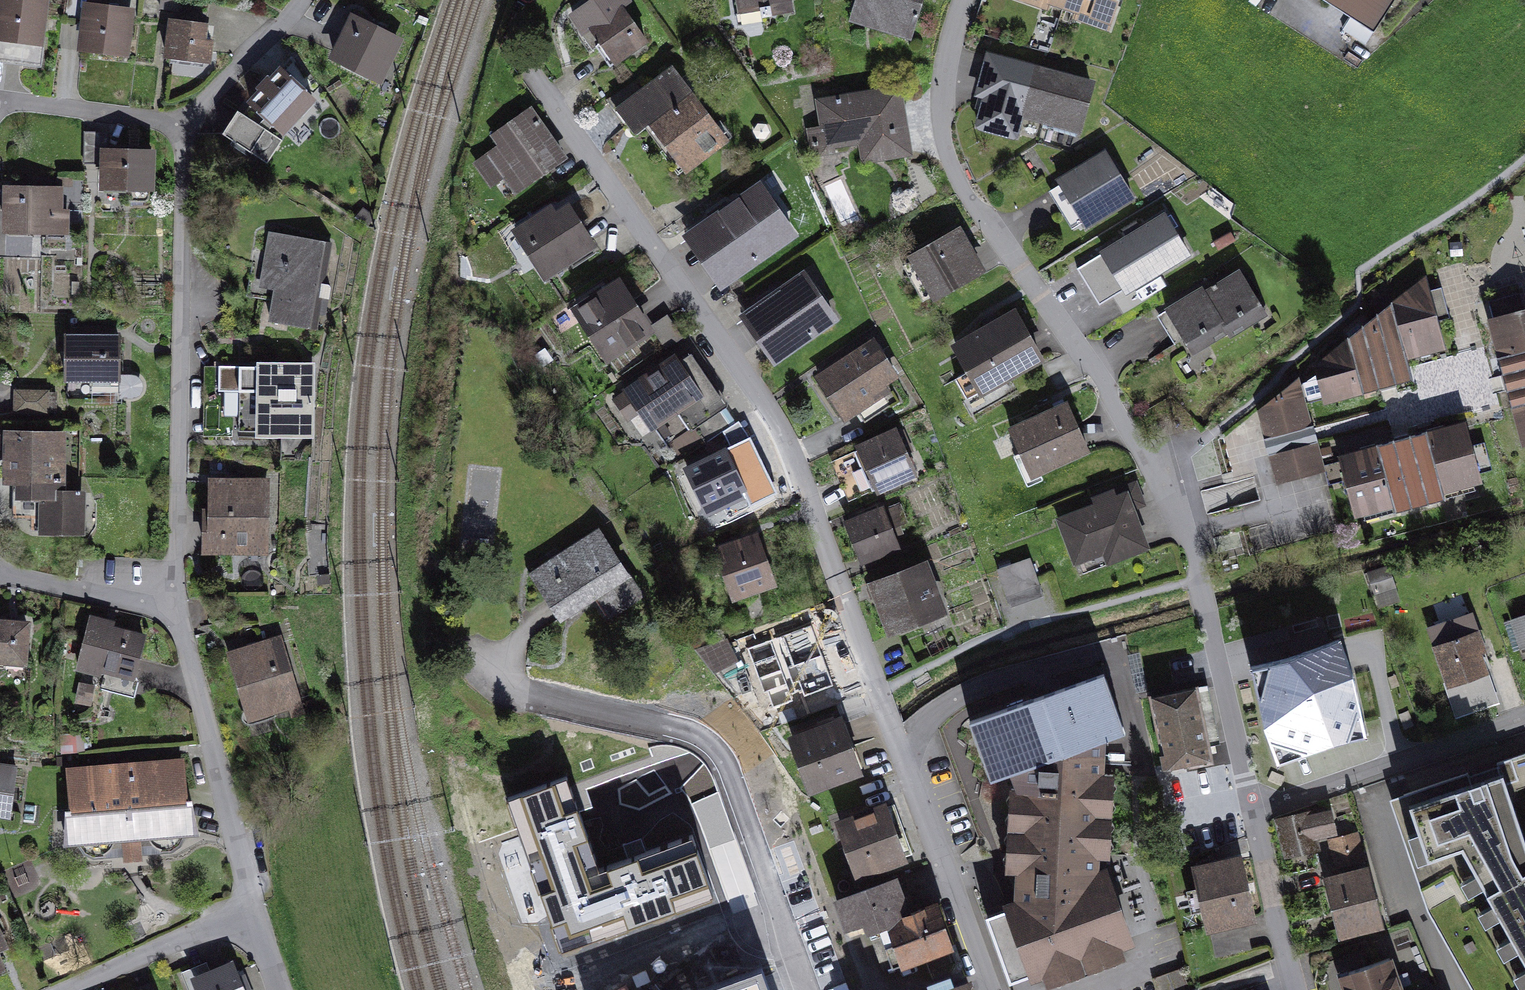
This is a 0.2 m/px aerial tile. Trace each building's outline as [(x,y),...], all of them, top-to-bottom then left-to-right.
[(0,21),(0,36),(23,39),(20,66),(42,68),(45,42),(40,42),(44,3),(16,0),(2,0),(0,21)] [(64,20),(79,21),(78,26),(86,27),(84,46),(125,51),(129,14),(106,11),(107,0),(67,0),(64,20)] [(611,68),(647,43),(623,7),(628,4),(625,0),(593,0),(594,1),(574,15),(586,32),(591,28),(602,43),(596,47),(611,68)] [(741,14),(762,11),(763,19),(793,14),(791,0),(738,0),(741,14)] [(854,9),(891,21),(887,32),(911,40),(924,0),(856,0),(854,9)] [(1064,7),(1111,24),(1119,0),(1066,0),(1064,7)] [(1351,19),(1343,29),(1366,45),(1396,0),(1323,0),(1351,19)] [(400,38),(355,16),(335,57),(374,76),(383,57),(390,60),(400,38)] [(206,26),(172,22),(168,58),(210,62),(212,42),(205,41),(206,26)] [(1017,137),(1023,115),(1033,68),(990,56),(979,95),(987,97),(979,127),(1017,137)] [(311,83),(293,59),(272,81),(270,79),(259,89),(262,92),(252,103),(243,115),(238,111),(223,135),(254,155),(273,125),(284,133),(314,101),(304,91),(311,83)] [(1091,84),(1033,68),(1023,115),(1078,131),(1091,84)] [(634,81),(607,102),(628,129),(640,120),(646,127),(652,122),(671,147),(663,153),(679,174),(723,140),(688,93),(682,97),(665,74),(642,91),(634,81)] [(880,93),(820,103),(825,129),(810,132),(812,143),(827,141),(827,147),(877,139),(880,158),(909,153),(900,97),(881,100),(880,93)] [(503,146),(477,164),(492,185),(511,171),(523,187),(563,159),(539,126),(540,125),(531,112),(496,137),(503,146)] [(108,134),(85,133),(84,164),(105,165),(105,191),(128,191),(129,187),(150,187),(151,148),(108,148),(108,134)] [(1105,154),(1060,181),(1087,225),(1132,198),(1105,154)] [(33,190),(8,190),(7,231),(48,231),(48,238),(67,238),(67,210),(59,210),(59,190),(44,190),(44,182),(33,182),(33,190)] [(699,230),(732,278),(793,235),(761,187),(699,230)] [(517,232),(546,276),(589,248),(578,230),(580,229),(567,208),(554,217),(550,211),(517,232)] [(1164,216),(1104,253),(1126,289),(1159,269),(1160,272),(1188,255),(1164,216)] [(332,244),(272,233),(262,287),(278,289),(272,322),(316,330),(332,244)] [(958,233),(913,259),(935,297),(980,271),(958,233)] [(1206,293),(1229,334),(1232,339),(1268,316),(1241,271),(1206,293)] [(755,310),(785,354),(834,320),(804,276),(755,310)] [(1320,375),(1302,385),(1307,404),(1321,400),(1323,407),(1398,386),(1396,380),(1412,375),(1406,354),(1440,345),(1434,321),(1448,317),(1440,290),(1426,294),(1424,285),(1395,309),(1397,321),(1381,325),(1378,314),(1361,327),(1365,340),(1350,344),(1319,370),(1320,375)] [(576,306),(609,356),(629,343),(626,339),(644,327),(618,287),(605,295),(601,289),(576,306)] [(1229,334),(1206,293),(1203,289),(1160,316),(1177,344),(1184,339),(1194,355),(1229,334)] [(1490,307),(1508,373),(1502,375),(1507,393),(1513,391),(1524,436),(1524,311),(1521,298),(1490,307)] [(987,330),(956,348),(970,372),(956,380),(968,400),(1040,359),(1014,311),(985,326),(987,330)] [(84,338),(67,338),(66,379),(119,379),(119,338),(101,338),(101,328),(84,328),(84,338)] [(873,343),(820,378),(846,418),(857,411),(865,423),(890,407),(878,387),(894,376),(873,343)] [(641,410),(652,426),(680,407),(693,427),(727,405),(691,351),(649,378),(644,371),(625,385),(630,392),(617,400),(629,418),(641,410)] [(310,368),(239,367),(238,432),(309,433),(310,368)] [(135,377),(124,377),(123,397),(135,397),(140,393),(141,386),(139,379),(135,377)] [(1259,412),(1265,438),(1311,426),(1299,378),(1259,412)] [(48,412),(48,392),(16,392),(16,412),(48,412)] [(1067,404),(1011,430),(1032,476),(1088,450),(1067,404)] [(1313,425),(1311,426),(1265,438),(1270,456),(1318,443),(1313,425)] [(1378,451),(1343,461),(1357,511),(1392,502),(1395,514),(1446,500),(1443,488),(1478,478),(1464,428),(1430,437),(1428,431),(1376,445),(1378,451)] [(863,453),(837,465),(851,497),(878,485),(879,488),(914,473),(905,454),(912,451),(904,433),(897,436),(896,434),(861,449),(863,453)] [(63,438),(2,437),(2,446),(9,446),(9,478),(18,478),(17,515),(35,515),(35,531),(82,531),(83,495),(63,495),(63,438)] [(729,450),(752,501),(772,492),(749,441),(729,450)] [(1326,472),(1318,443),(1270,456),(1277,485),(1326,472)] [(686,469),(707,515),(747,497),(725,451),(686,469)] [(266,483),(213,483),(212,513),(207,513),(206,551),(255,551),(255,539),(265,539),(266,483)] [(1099,510),(1062,523),(1076,561),(1112,548),(1116,558),(1145,547),(1131,508),(1138,506),(1131,487),(1095,500),(1099,510)] [(897,527),(890,510),(851,525),(864,559),(895,546),(889,530),(897,527)] [(640,596),(599,533),(534,575),(562,618),(607,589),(620,609),(640,596)] [(770,581),(755,540),(738,546),(737,543),(728,546),(731,553),(721,556),(735,594),(770,581)] [(1030,559),(998,570),(1011,607),(1043,596),(1030,559)] [(941,611),(925,567),(875,586),(892,630),(941,611)] [(1388,567),(1369,574),(1376,592),(1394,586),(1388,567)] [(1431,629),(1450,683),(1484,671),(1477,652),(1484,649),(1472,614),(1467,616),(1458,589),(1430,598),(1440,626),(1431,629)] [(5,668),(5,661),(24,663),(27,624),(9,623),(10,616),(0,616),(0,668),(5,668)] [(1513,621),(1523,648),(1524,647),(1524,617),(1513,621)] [(106,624),(89,620),(77,666),(100,672),(101,667),(135,676),(144,640),(105,629),(106,624)] [(801,681),(785,636),(759,645),(754,631),(698,652),(712,670),(723,665),(732,689),(750,682),(756,697),(801,681)] [(279,640),(231,655),(250,718),(298,703),(279,640)] [(1289,658),(1251,666),(1265,726),(1279,762),(1334,742),(1367,735),(1354,676),(1340,640),(1289,658)] [(1104,674),(970,722),(991,781),(1014,773),(1020,789),(1017,789),(1013,870),(1020,870),(1018,900),(1006,905),(1007,909),(986,917),(1010,982),(1031,974),(1033,978),(1044,974),(1046,979),(1123,952),(1120,945),(1130,942),(1104,871),(1094,874),(1096,855),(1104,856),(1108,775),(1100,775),(1103,741),(1126,732),(1104,674)] [(1207,686),(1152,697),(1166,768),(1184,764),(1184,767),(1211,761),(1205,729),(1215,726),(1207,686)] [(826,719),(794,731),(814,787),(863,769),(845,721),(829,727),(826,719)] [(63,740),(62,752),(77,752),(77,740),(63,740)] [(1496,767),(1389,801),(1428,914),(1470,989),(1524,989),(1524,756),(1496,767)] [(180,763),(71,771),(75,810),(70,810),(69,841),(81,842),(85,850),(93,855),(103,855),(110,850),(154,846),(164,850),(175,847),(181,840),(182,833),(195,832),(189,800),(184,801),(180,763)] [(12,815),(17,770),(0,768),(0,814),(12,815)] [(511,804),(563,950),(710,898),(690,844),(598,877),(565,785),(511,804)] [(912,854),(894,806),(844,824),(862,872),(912,854)] [(1314,813),(1280,821),(1287,855),(1315,849),(1313,837),(1333,832),(1329,814),(1314,817),(1314,813)] [(1357,834),(1330,840),(1339,877),(1332,879),(1335,891),(1331,892),(1342,934),(1379,925),(1357,834)] [(1240,861),(1197,870),(1216,957),(1246,950),(1240,920),(1252,917),(1240,861)] [(909,915),(896,880),(837,901),(848,932),(868,925),(869,930),(909,915)] [(909,915),(869,930),(884,971),(925,955),(934,982),(954,974),(953,971),(953,967),(955,965),(958,963),(937,905),(909,915)] [(1313,956),(1323,989),(1400,989),(1388,960),(1374,964),(1367,942),(1313,956)] [(231,966),(197,980),(201,989),(247,989),(240,972),(235,974),(231,966)] [(1158,989),(1190,989),(1182,969),(1154,978),(1158,989)] [(760,980),(731,989),(763,989),(760,980)]
